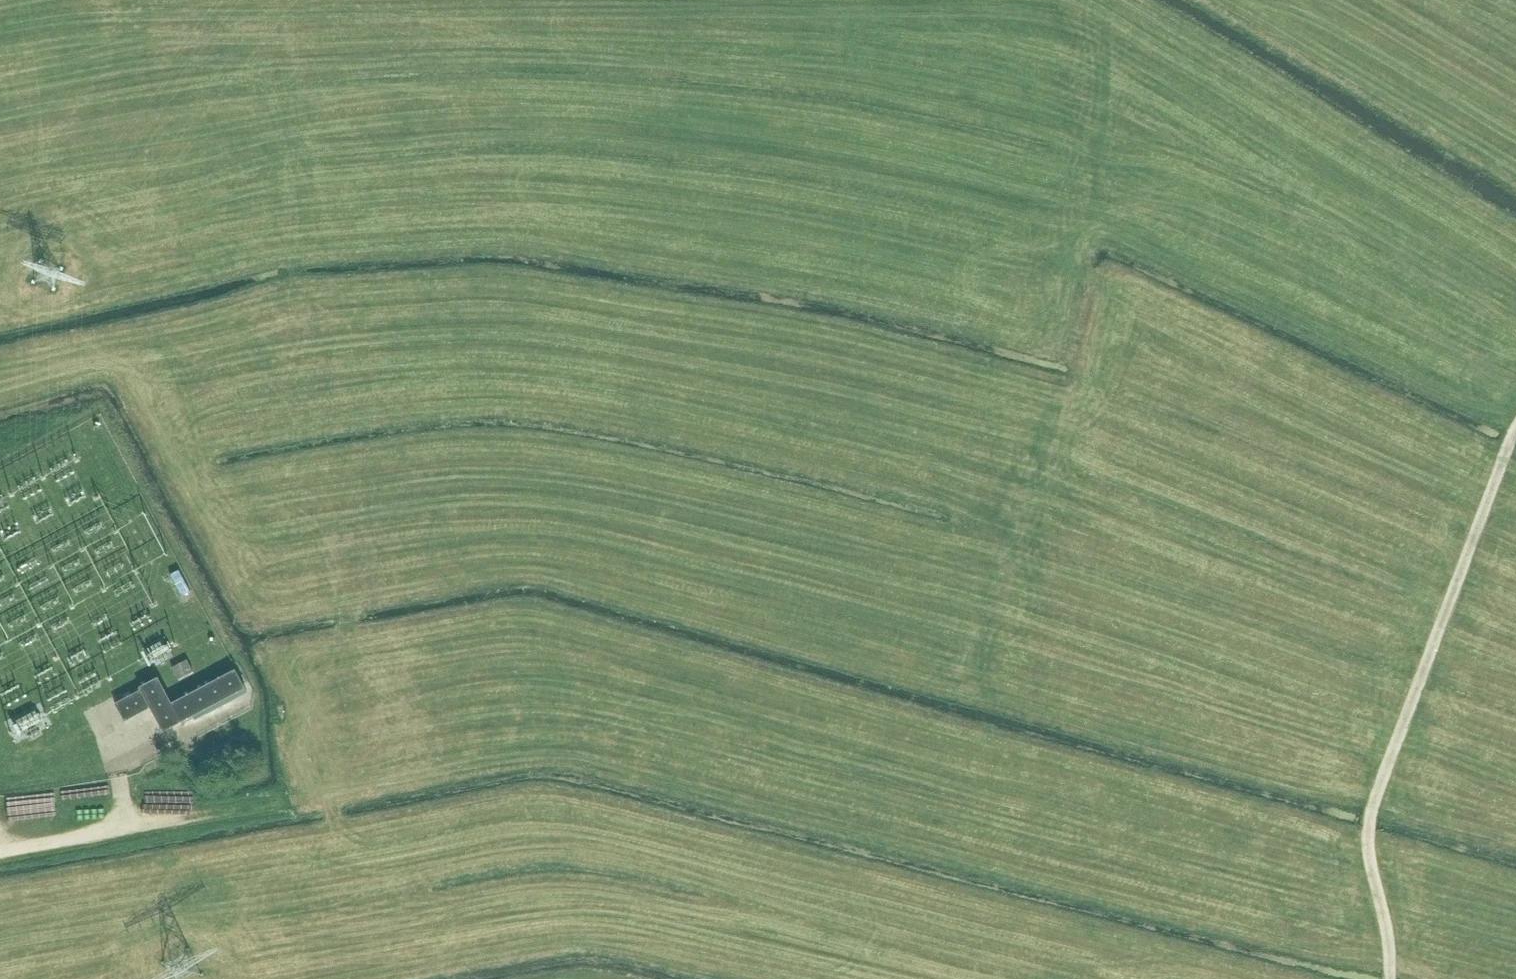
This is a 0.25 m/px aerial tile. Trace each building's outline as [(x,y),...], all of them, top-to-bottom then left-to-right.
[(9,494),(0,477),(0,498),(9,494)] [(182,576),(170,582),(182,606),(194,600),(182,576)] [(188,662),(173,670),(177,678),(193,671),(188,662)] [(245,689),(236,671),(172,705),(159,679),(141,689),(142,691),(117,705),(126,722),(151,708),(164,732),(245,689)] [(34,707),(11,712),(16,736),(39,731),(34,707)]
